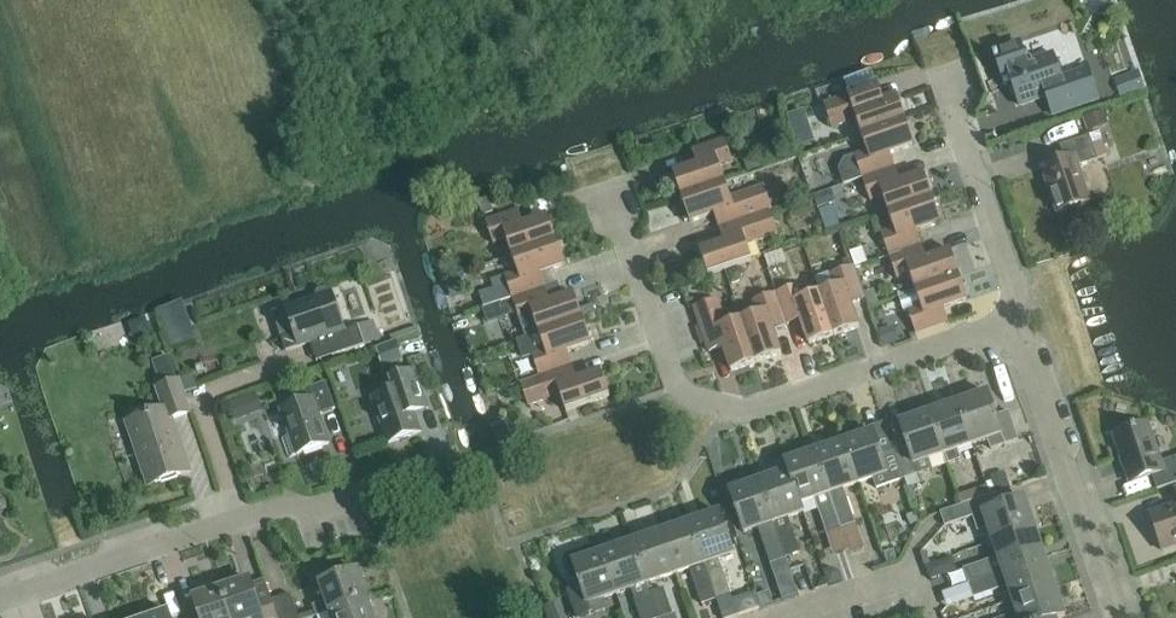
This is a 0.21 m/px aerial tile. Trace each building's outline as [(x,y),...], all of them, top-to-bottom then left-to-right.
[(1087,71),(1061,80),(1052,54),(1026,63),(1019,43),(993,52),(1005,85),(1012,83),(1020,106),(1046,97),(1052,115),(1097,98),(1087,71)] [(1120,99),(1144,91),(1138,70),(1113,78),(1120,99)] [(832,129),(857,120),(862,136),(905,121),(896,95),(872,103),(868,90),(827,104),(826,110),(832,129)] [(844,185),(862,179),(894,168),(889,154),(913,145),(905,121),(862,136),(867,152),(854,156),(845,159),(838,170),(844,185)] [(1098,161),(1097,159),(1105,156),(1098,133),(1089,136),(1060,146),(1065,159),(1042,167),(1057,213),(1090,202),(1078,167),(1098,161)] [(673,172),(682,198),(725,183),(719,167),(732,162),(724,139),(692,150),(696,164),(673,172)] [(899,181),(894,168),(862,179),(870,202),(883,198),(888,213),(931,199),(922,173),(899,181)] [(684,204),(679,205),(685,222),(690,220),(690,222),(714,214),(719,228),(770,210),(768,201),(769,201),(764,187),(730,199),(725,183),(682,198),(684,204)] [(889,257),(921,246),(916,231),(940,223),(931,199),(888,213),(894,229),(881,234),(889,257)] [(770,210),(719,228),(723,242),(700,250),(708,275),(751,260),(747,247),(760,242),(759,240),(778,234),(770,210)] [(512,256),(556,241),(547,216),(522,224),(518,211),(486,222),(493,245),(507,240),(512,256)] [(564,266),(556,241),(512,256),(518,271),(505,276),(508,285),(513,299),(545,288),(540,274),(564,266)] [(926,259),(921,246),(889,257),(897,280),(910,275),(915,291),(958,277),(949,251),(926,259)] [(818,293),(833,336),(858,328),(850,303),(863,299),(852,267),(830,275),(834,287),(818,293)] [(495,289),(508,285),(505,276),(492,280),(495,289)] [(958,277),(915,291),(899,297),(904,313),(907,312),(915,334),(947,323),(942,309),(966,301),(958,277)] [(833,336),(818,293),(802,298),(798,286),(776,293),(787,325),(800,321),(808,345),(833,336)] [(550,302),(545,288),(513,299),(521,322),(534,317),(540,334),(583,319),(574,293),(550,302)] [(333,292),(330,293),(325,289),(320,289),(317,292),(317,297),(272,313),(285,352),(326,338),(333,356),(364,346),(357,326),(346,329),(333,292)] [(787,325),(776,293),(752,302),(756,314),(741,320),(756,363),(781,354),(773,330),(787,325)] [(694,306),(699,320),(709,351),(723,347),(731,371),(756,363),(741,320),(726,325),(717,298),(694,306)] [(167,350),(193,344),(184,308),(158,314),(167,350)] [(591,344),(583,319),(540,334),(545,349),(531,354),(539,377),(521,383),(572,366),(567,352),(591,344)] [(123,324),(89,334),(94,352),(128,342),(123,324)] [(577,380),(572,366),(521,383),(529,406),(560,395),(566,411),(610,396),(601,371),(577,380)] [(373,399),(389,444),(420,433),(410,405),(424,400),(414,372),(389,381),(393,392),(373,399)] [(128,423),(149,485),(188,472),(170,420),(189,413),(178,381),(157,389),(164,411),(128,423)] [(281,410),(290,436),(282,438),(289,457),(296,455),(328,444),(318,415),(336,409),(327,381),(298,391),(302,403),(281,410)] [(959,403),(973,444),(987,439),(990,450),(1018,440),(1009,412),(995,417),(988,393),(959,403)] [(234,419),(246,415),(240,397),(228,401),(234,419)] [(929,413),(947,464),(961,459),(957,449),(973,444),(959,403),(929,413)] [(947,464),(929,413),(899,423),(907,447),(895,451),(904,479),(910,498),(914,496),(911,487),(921,483),(918,474),(932,469),(929,459),(943,454),(946,464),(947,464)] [(1113,435),(1129,483),(1152,475),(1157,490),(1175,483),(1175,458),(1160,463),(1147,424),(1113,435)] [(844,442),(858,483),(873,478),(876,488),(904,479),(895,451),(882,455),(874,432),(844,442)] [(814,452),(840,528),(855,523),(843,488),(858,483),(844,442),(814,452)] [(825,533),(840,528),(814,452),(785,462),(788,472),(789,472),(799,504),(800,503),(814,499),(825,533)] [(788,472),(785,462),(784,463),(788,472),(760,482),(785,557),(800,552),(788,517),(803,512),(800,503),(799,504),(789,472),(788,472)] [(730,516),(741,549),(750,546),(748,542),(744,532),(758,527),(771,562),(785,557),(760,482),(730,492),(738,513),(730,516)] [(1000,541),(1035,529),(1025,498),(1002,506),(998,493),(969,503),(974,517),(973,517),(978,532),(989,528),(993,541),(994,543),(1000,541)] [(969,503),(941,512),(946,526),(973,517),(974,517),(969,503)] [(1150,513),(1163,551),(1175,546),(1175,504),(1150,513)] [(733,554),(741,551),(730,520),(722,523),(719,513),(690,523),(716,599),(731,594),(719,560),(733,555),(733,554)] [(661,533),(676,575),(690,570),(702,604),(716,599),(690,523),(661,533)] [(1039,541),(1035,529),(1000,541),(994,543),(999,558),(978,565),(967,569),(965,569),(969,583),(969,584),(1045,557),(1039,541)] [(645,585),(647,585),(676,575),(661,533),(631,543),(645,585)] [(645,585),(631,543),(603,553),(617,595),(631,590),(640,617),(657,617),(648,594),(650,594),(647,585),(645,585)] [(603,553),(573,563),(581,586),(569,590),(578,617),(581,617),(605,610),(602,600),(617,595),(603,553)] [(1008,586),(1013,601),(1055,586),(1045,557),(969,584),(974,597),(998,589),(1008,586)] [(949,574),(944,559),(930,564),(925,565),(929,580),(949,574)] [(299,616),(299,617),(313,617),(317,617),(329,613),(329,612),(368,599),(359,571),(320,584),(326,601),(313,605),(315,611),(299,616)] [(272,601),(265,581),(252,585),(250,580),(221,589),(231,617),(278,617),(272,601)] [(1065,616),(1055,586),(1013,601),(1018,616),(1012,617),(1059,617),(1065,616)] [(221,589),(194,599),(201,617),(231,617),(221,589)] [(657,617),(662,617),(673,614),(664,589),(650,594),(648,594),(657,617)] [(278,617),(299,617),(299,616),(291,594),(272,601),(278,617)] [(368,599),(329,612),(329,613),(331,617),(375,617),(368,599)]
